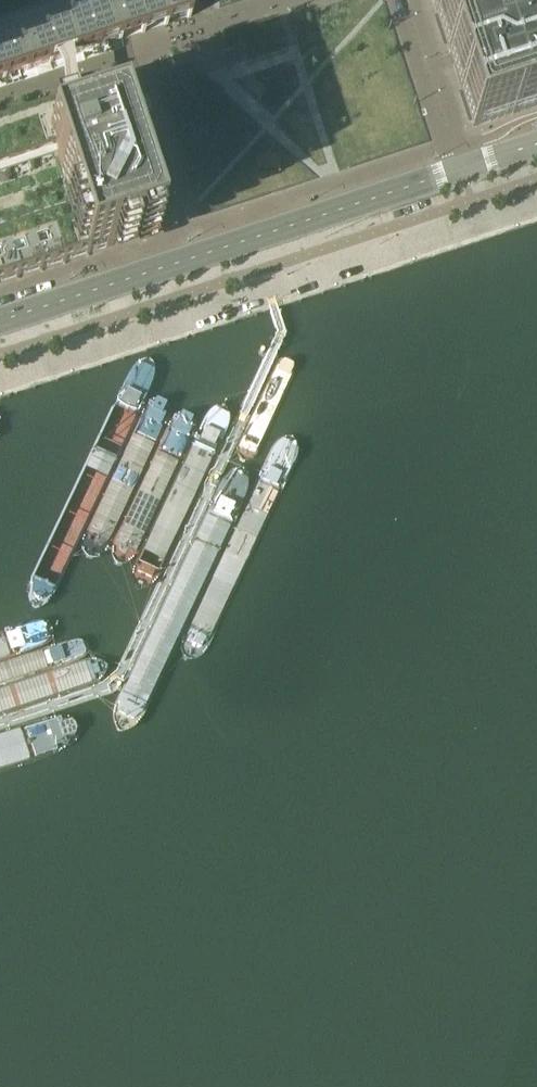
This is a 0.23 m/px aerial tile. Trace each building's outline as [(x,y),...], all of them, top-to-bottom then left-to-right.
[(86,257),(159,233),(121,112),(115,91),(84,100),(76,64),(74,54),(194,16),(189,0),(0,0),(0,79),(57,61),(61,69),(63,74),(67,107),(0,128),(0,172),(53,155),(73,216),(0,239),(0,284),(86,257)] [(447,47),(452,64),(468,112),(473,127),(536,106),(536,0),(432,0),(447,47)]
